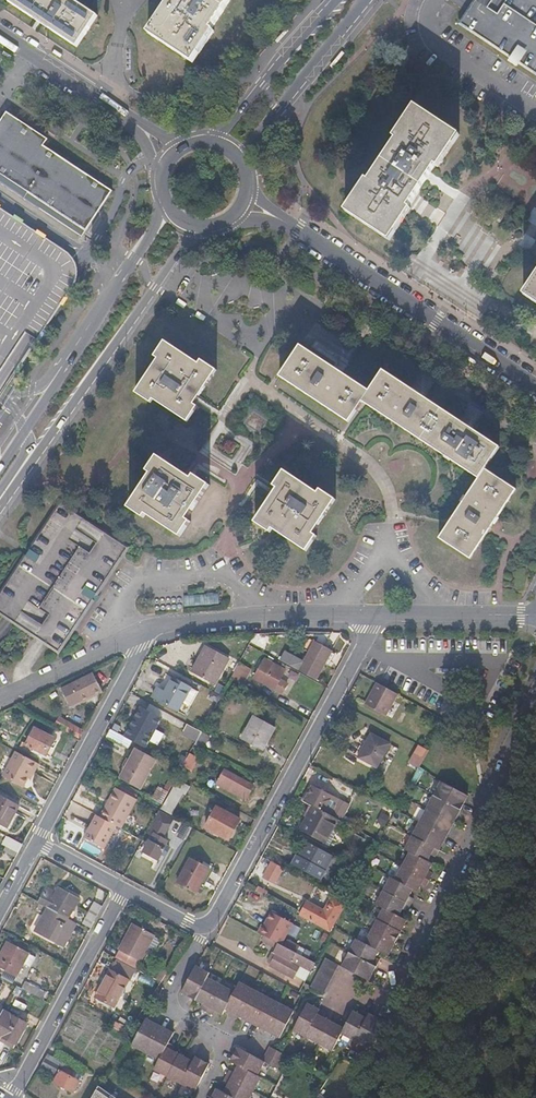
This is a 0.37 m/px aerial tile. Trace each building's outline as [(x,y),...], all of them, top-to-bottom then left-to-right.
[(8,1),(76,47),(96,15),(73,0),(9,0),(8,1)] [(170,5),(167,3),(147,35),(190,65),(212,34),(209,32),(231,0),(173,0),(170,5)] [(462,23),(535,72),(535,0),(476,0),(462,23)] [(459,135),(414,106),(394,138),(396,140),(369,180),(366,179),(345,211),(389,239),(411,208),(408,206),(435,165),(437,167),(459,135)] [(0,119),(0,181),(83,235),(114,188),(49,146),(54,138),(8,107),(0,119)] [(69,294),(75,277),(75,265),(68,252),(0,209),(0,398),(69,294)] [(524,295),(535,303),(535,277),(524,295)] [(147,395),(168,408),(183,417),(192,403),(188,401),(210,367),(203,362),(195,357),(193,360),(159,338),(149,353),(152,355),(131,389),(145,399),(147,395)] [(294,342),(275,373),(343,418),(356,398),(473,474),(433,534),(465,554),(510,485),(479,465),(493,443),(377,367),(363,387),(294,342)] [(255,429),(262,417),(247,407),(239,419),(255,429)] [(187,475),(161,459),(152,453),(143,468),(146,470),(136,484),(123,504),(139,514),(141,510),(176,532),(185,518),(182,515),(204,481),(195,476),(189,472),(187,475)] [(311,532),(308,530),(330,496),(315,486),(313,489),(279,467),(269,482),(272,485),(269,490),(250,519),(265,529),(267,525),(302,547),(311,532)] [(61,503),(7,584),(0,594),(0,613),(9,619),(43,642),(58,651),(123,553),(127,547),(96,527),(74,512),(61,503)] [(285,652),(280,660),(315,681),(332,652),(315,642),(303,662),(285,652)] [(189,672),(214,684),(228,658),(203,645),(189,672)] [(254,678),(282,693),(287,684),(280,680),(284,672),(264,661),(254,678)] [(248,674),(236,667),(230,678),(242,685),(248,674)] [(92,673),(61,689),(68,703),(98,688),(92,673)] [(194,688),(175,678),(168,691),(158,687),(154,698),(182,711),(194,688)] [(382,724),(398,696),(377,684),(365,705),(369,707),(365,715),(382,724)] [(139,707),(123,736),(131,741),(145,748),(161,718),(139,707)] [(246,730),(267,742),(273,729),(253,717),(246,730)] [(58,726),(77,735),(81,728),(62,719),(58,726)] [(182,730),(198,739),(202,732),(186,723),(182,730)] [(44,757),(54,737),(33,727),(24,743),(1,732),(2,729),(0,727),(0,744),(16,752),(19,746),(44,757)] [(62,741),(66,732),(58,728),(54,737),(62,741)] [(123,736),(110,729),(105,737),(127,748),(131,741),(123,736)] [(267,742),(246,730),(240,740),(261,752),(267,742)] [(359,758),(377,768),(391,744),(372,734),(359,758)] [(203,749),(195,744),(182,768),(177,778),(185,783),(203,749)] [(420,769),(429,751),(416,744),(407,761),(420,769)] [(140,789),(155,760),(136,750),(120,780),(140,789)] [(34,775),(40,764),(16,752),(4,777),(25,787),(31,773),(34,775)] [(177,778),(182,768),(176,765),(169,780),(174,783),(177,778)] [(214,786),(244,801),(252,786),(222,771),(214,786)] [(467,796),(440,780),(432,794),(460,809),(467,796)] [(202,794),(177,781),(161,810),(172,815),(181,798),(195,806),(202,794)] [(349,796),(353,789),(339,781),(335,788),(349,796)] [(314,786),(305,802),(315,808),(338,820),(341,822),(350,806),(314,786)] [(153,799),(163,804),(169,792),(159,787),(153,799)] [(100,818),(117,827),(120,828),(136,799),(115,789),(100,818)] [(7,827),(19,804),(0,794),(0,823),(7,827)] [(460,809),(432,794),(426,806),(453,821),(460,809)] [(453,821),(426,806),(419,820),(446,834),(453,821)] [(326,844),(338,820),(315,808),(303,831),(326,844)] [(205,828),(227,840),(238,821),(215,809),(205,828)] [(159,862),(163,856),(165,851),(164,850),(166,846),(168,842),(163,840),(174,819),(159,811),(148,832),(154,835),(151,842),(149,841),(142,854),(159,862)] [(105,850),(117,827),(100,818),(97,816),(85,839),(105,850)] [(380,831),(385,834),(392,820),(388,817),(380,831)] [(446,834),(419,820),(412,833),(439,847),(446,834)] [(404,846),(410,850),(427,859),(431,851),(436,853),(439,847),(412,833),(404,846)] [(4,844),(19,852),(23,843),(9,835),(4,844)] [(330,855),(306,842),(298,857),(295,856),(290,866),(319,882),(325,872),(321,870),(330,855)] [(174,850),(166,846),(164,850),(165,851),(163,856),(169,859),(174,850)] [(428,869),(432,861),(427,859),(410,850),(403,863),(430,877),(433,871),(428,869)] [(209,870),(190,860),(177,885),(196,894),(209,870)] [(396,876),(413,885),(417,888),(422,880),(426,883),(430,877),(403,863),(396,876)] [(302,879),(290,872),(275,864),(271,873),(297,888),(302,879)] [(409,892),(413,885),(396,876),(390,873),(383,886),(410,901),(414,895),(409,892)] [(383,886),(376,900),(384,904),(399,911),(403,904),(407,906),(410,901),(383,886)] [(47,887),(39,903),(42,904),(69,920),(80,900),(59,888),(57,893),(47,887)] [(243,905),(282,926),(289,913),(250,892),(243,905)] [(320,924),(333,932),(348,904),(335,897),(325,916),(307,906),(302,916),(319,926),(320,924)] [(61,934),(69,920),(42,904),(38,910),(46,914),(44,917),(54,923),(51,928),(61,934)] [(402,928),(408,916),(399,911),(384,904),(377,916),(402,928)] [(402,928),(377,916),(371,927),(395,940),(402,928)] [(82,928),(89,932),(96,919),(94,917),(92,920),(88,919),(82,928)] [(133,923),(115,957),(117,958),(136,968),(154,935),(133,923)] [(364,940),(379,947),(389,953),(395,940),(371,927),(364,940)] [(375,955),(379,947),(364,940),(356,935),(349,948),(377,963),(380,957),(375,955)] [(302,943),(289,937),(284,945),(297,952),(302,943)] [(317,962),(297,952),(284,945),(274,940),(272,945),(278,949),(279,955),(272,967),(295,979),(301,968),(311,973),(317,962)] [(8,942),(0,957),(0,967),(16,976),(28,953),(8,942)] [(297,952),(317,962),(321,954),(302,943),(297,952)] [(377,963),(349,948),(342,961),(370,976),(377,963)] [(340,960),(327,953),(323,960),(336,967),(340,960)] [(96,997),(115,1007),(136,968),(117,958),(96,997)] [(319,968),(333,975),(336,967),(323,960),(319,968)] [(201,968),(186,995),(200,1002),(212,980),(214,975),(201,968)] [(315,975),(329,982),(333,975),(319,968),(315,975)] [(312,982),(325,989),(329,982),(315,975),(312,982)] [(207,1007),(204,1012),(210,1015),(225,987),(212,980),(200,1002),(207,1007)] [(24,981),(19,988),(35,997),(39,989),(24,981)] [(243,984),(238,994),(229,1011),(242,1018),(257,991),(243,984)] [(226,1016),(229,1011),(238,994),(225,987),(210,1015),(215,1018),(218,1012),(226,1016)] [(256,1025),(270,998),(257,991),(242,1018),(256,1025)] [(269,1032),(283,1005),(270,998),(256,1025),(269,1032)] [(338,1047),(342,1039),(352,1020),(346,1016),(343,1021),(329,1013),(332,1008),(313,999),(299,1026),(325,1040),(338,1047)] [(283,1005),(269,1032),(283,1039),(297,1012),(283,1005)] [(4,1011),(0,1018),(0,1041),(13,1048),(26,1025),(4,1011)] [(353,1017),(352,1020),(342,1039),(356,1046),(370,1019),(363,1016),(361,1021),(353,1017)] [(110,1024),(129,1035),(132,1029),(113,1018),(110,1024)] [(370,1019),(356,1046),(368,1053),(383,1026),(370,1019)] [(150,1020),(135,1047),(148,1054),(163,1027),(150,1020)] [(148,1054),(162,1062),(171,1043),(176,1034),(163,1027),(148,1054)] [(171,1043),(162,1062),(156,1072),(170,1079),(182,1055),(176,1052),(178,1048),(171,1043)] [(227,1063),(238,1069),(256,1078),(263,1065),(234,1050),(227,1063)] [(284,1058),(270,1051),(266,1058),(281,1065),(284,1058)] [(183,1086),(198,1058),(191,1054),(189,1059),(182,1055),(170,1079),(183,1086)] [(198,1058),(183,1086),(197,1093),(211,1065),(198,1058)] [(266,1058),(263,1065),(277,1072),(281,1065),(266,1058)] [(59,1071),(80,1082),(83,1075),(62,1066),(59,1071)] [(252,1093),(259,1080),(256,1078),(238,1069),(234,1076),(229,1073),(226,1079),(252,1093)] [(80,1082),(59,1071),(53,1082),(74,1093),(80,1082)] [(224,1096),(228,1097),(249,1097),(252,1093),(226,1079),(222,1085),(227,1088),(224,1096)] [(98,1088),(92,1097),(113,1097),(98,1088)]
